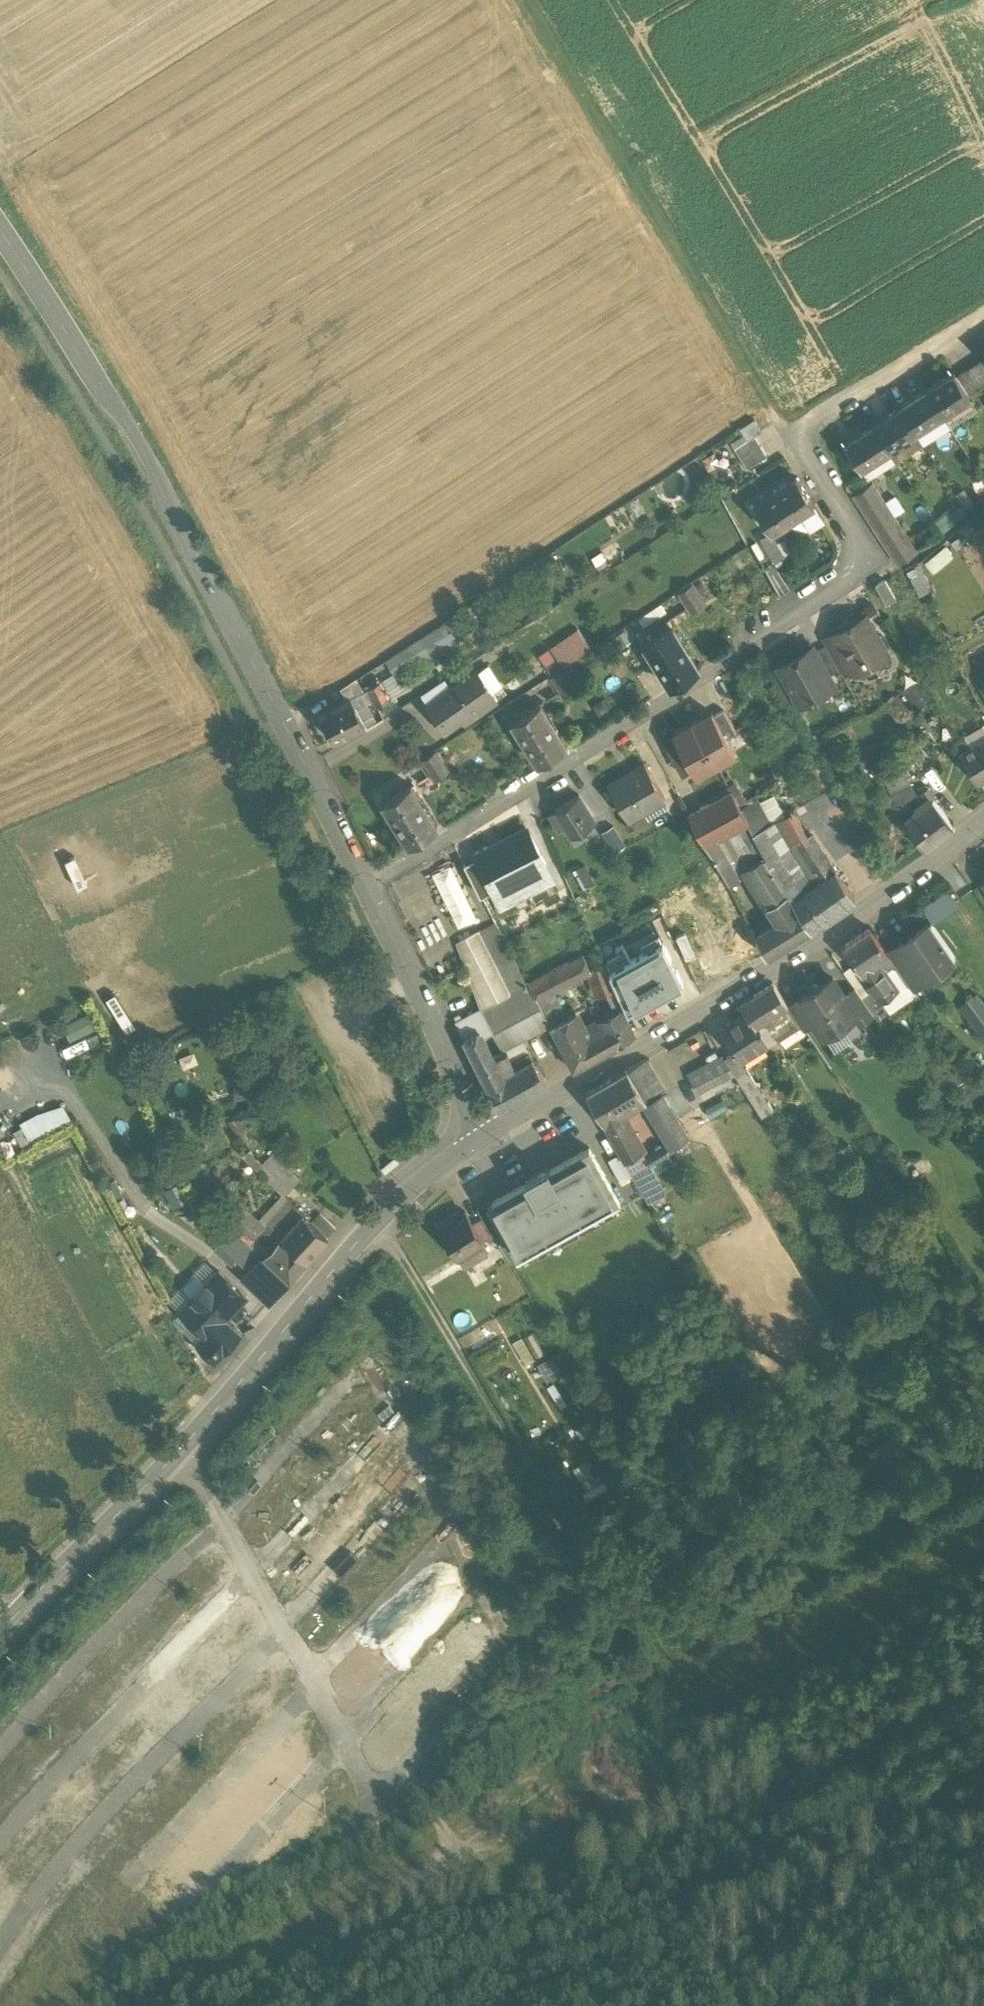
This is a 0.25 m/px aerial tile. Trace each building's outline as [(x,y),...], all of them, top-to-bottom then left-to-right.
[(978,361),(967,368),(979,387),(983,384),(983,370),(978,361)] [(979,387),(967,368),(956,375),(968,394),(979,387)] [(956,375),(953,371),(926,389),(942,414),(969,396),(956,375)] [(942,414),(926,389),(898,407),(899,409),(915,432),(942,414)] [(915,433),(899,409),(873,426),(889,450),(915,433)] [(741,427),(748,439),(763,430),(754,418),(741,427)] [(889,450),(873,426),(845,444),(861,469),(889,450)] [(796,477),(755,504),(773,533),(815,505),(796,477)] [(872,479),(853,491),(860,501),(878,489),(872,479)] [(878,489),(860,501),(866,511),(885,499),(878,489)] [(885,499),(866,511),(872,520),(891,508),(885,499)] [(891,508),(872,520),(878,530),(897,518),(891,508)] [(897,518),(878,530),(885,539),(903,528),(897,518)] [(903,528),(885,539),(891,549),(909,537),(903,528)] [(909,537),(891,549),(897,559),(916,547),(909,537)] [(895,595),(884,576),(875,581),(886,600),(895,595)] [(704,601),(690,580),(677,588),(691,609),(704,601)] [(866,613),(834,632),(850,660),(854,666),(886,648),(866,613)] [(444,616),(420,632),(434,652),(458,636),(444,616)] [(698,664),(671,622),(643,641),(669,681),(670,682),(698,664)] [(577,624),(549,643),(561,661),(589,642),(577,624)] [(834,632),(823,638),(826,643),(839,666),(850,660),(834,632)] [(418,634),(387,653),(397,669),(428,650),(418,634)] [(669,681),(643,641),(637,644),(664,684),(669,681)] [(839,666),(826,643),(815,649),(828,672),(839,666)] [(559,662),(547,644),(537,651),(549,669),(559,662)] [(812,644),(779,664),(800,700),(833,681),(815,649),(812,644)] [(563,663),(549,672),(562,692),(576,683),(563,663)] [(477,667),(426,702),(442,726),(461,713),(464,718),(497,695),(477,667)] [(389,695),(380,678),(368,684),(376,701),(389,695)] [(906,691),(920,712),(936,701),(922,680),(906,691)] [(355,691),(321,708),(334,736),(364,721),(354,702),(359,700),(355,691)] [(565,740),(538,698),(510,716),(536,755),(536,756),(538,758),(565,740)] [(735,728),(723,706),(713,711),(726,734),(735,728)] [(713,711),(712,709),(692,720),(714,760),(734,749),(726,734),(713,711)] [(536,755),(510,716),(504,720),(530,760),(536,756),(536,755)] [(714,760),(692,720),(672,730),(674,733),(686,754),(695,771),(714,760)] [(686,754),(674,733),(663,739),(675,760),(686,754)] [(964,733),(953,737),(960,748),(970,743),(964,733)] [(970,743),(960,748),(977,778),(983,774),(983,734),(970,743)] [(446,768),(433,748),(421,756),(434,776),(446,768)] [(643,759),(608,779),(629,815),(664,795),(643,759)] [(912,794),(896,761),(882,771),(904,817),(922,804),(912,794)] [(436,823),(408,782),(381,800),(408,840),(408,841),(436,823)] [(739,821),(728,802),(735,798),(730,789),(687,812),(697,831),(703,841),(715,835),(739,821)] [(594,816),(578,790),(548,809),(558,825),(564,821),(570,831),(594,816)] [(954,824),(932,796),(922,804),(904,817),(924,847),(954,824)] [(740,807),(735,798),(728,802),(739,821),(746,818),(740,807)] [(805,834),(780,847),(767,823),(752,799),(740,807),(746,818),(748,823),(758,840),(766,854),(766,855),(786,889),(811,928),(855,897),(813,837),(815,836),(813,833),(811,834),(809,832),(805,834)] [(408,840),(381,800),(375,804),(402,844),(408,840)] [(792,809),(767,823),(780,847),(805,834),(792,809)] [(557,877),(528,821),(473,849),(476,856),(494,889),(502,905),(557,877)] [(605,827),(612,846),(624,842),(617,823),(605,827)] [(758,840),(748,823),(738,828),(748,846),(758,840)] [(715,835),(703,841),(706,847),(717,867),(719,866),(729,860),(715,835)] [(766,854),(758,840),(748,846),(751,850),(741,856),(747,865),(748,865),(766,854)] [(766,855),(766,854),(748,865),(758,888),(766,902),(786,889),(766,855)] [(494,889),(476,856),(464,862),(481,896),(494,889)] [(729,860),(719,866),(727,886),(740,879),(729,860)] [(460,924),(478,915),(453,863),(434,872),(460,924)] [(811,928),(786,889),(766,902),(777,919),(766,926),(753,933),(765,956),(811,928)] [(930,920),(899,942),(900,943),(923,977),(955,955),(930,920)] [(527,984),(495,922),(479,930),(510,991),(511,992),(527,984)] [(888,952),(870,927),(843,946),(861,973),(871,987),(879,998),(896,986),(884,969),(894,961),(888,952)] [(510,991),(479,930),(456,942),(480,1007),(498,998),(510,991)] [(744,934),(731,942),(734,946),(747,938),(744,934)] [(900,943),(888,952),(894,961),(911,985),(923,977),(900,943)] [(663,945),(617,969),(636,1006),(682,982),(663,945)] [(581,955),(569,961),(577,977),(588,972),(587,971),(589,970),(581,955)] [(569,961),(529,982),(529,983),(537,998),(550,991),(577,977),(569,961)] [(589,970),(587,971),(588,972),(598,996),(604,993),(615,988),(609,977),(602,963),(589,970)] [(833,976),(820,984),(812,982),(810,990),(797,998),(798,999),(812,1020),(821,1035),(855,1014),(856,1012),(844,994),(833,976)] [(527,984),(511,992),(510,991),(498,998),(511,1022),(522,1040),(550,1025),(537,998),(529,983),(529,982),(527,984)] [(773,983),(741,1003),(747,1013),(754,1024),(787,1004),(774,984),(773,983)] [(861,995),(855,987),(844,994),(856,1012),(855,1014),(860,1022),(873,1013),(861,995)] [(879,998),(871,987),(861,995),(873,1013),(877,1018),(888,1010),(879,998)] [(615,988),(604,993),(613,1011),(619,1008),(620,1010),(625,1007),(615,988)] [(564,1018),(550,991),(537,998),(550,1025),(564,1018)] [(977,995),(961,1006),(983,1036),(983,1004),(977,995)] [(498,998),(480,1007),(493,1030),(503,1050),(505,1049),(522,1040),(511,1022),(498,998)] [(798,999),(788,1006),(802,1026),(812,1020),(798,999)] [(456,1020),(455,1020),(463,1037),(479,1029),(483,1036),(493,1030),(480,1007),(462,1017),(456,1020)] [(620,1010),(619,1008),(613,1011),(598,1020),(613,1047),(614,1047),(635,1035),(620,1010)] [(613,1047),(598,1020),(581,1029),(570,1009),(566,1012),(568,1016),(564,1018),(550,1025),(572,1069),(613,1047)] [(71,1037),(96,1027),(89,1011),(65,1021),(71,1037)] [(754,1024),(747,1013),(722,1029),(735,1050),(741,1059),(742,1059),(766,1043),(754,1024)] [(479,1029),(463,1037),(487,1084),(502,1076),(493,1057),(483,1036),(479,1029)] [(502,1076),(487,1084),(500,1109),(546,1084),(532,1058),(515,1068),(505,1049),(503,1050),(504,1052),(493,1057),(502,1076)] [(735,1050),(723,1057),(728,1065),(732,1072),(735,1075),(748,1067),(742,1059),(741,1059),(735,1050)] [(722,1055),(688,1073),(694,1084),(728,1065),(723,1057),(722,1055)] [(646,1060),(627,1070),(641,1097),(669,1148),(688,1138),(646,1060)] [(728,1065),(694,1084),(697,1090),(732,1072),(728,1065)] [(748,1067),(735,1075),(763,1120),(776,1112),(748,1067)] [(627,1070),(587,1093),(602,1121),(603,1121),(618,1111),(641,1097),(627,1070)] [(31,1138),(73,1118),(63,1099),(22,1119),(31,1138)] [(618,1111),(603,1121),(623,1158),(640,1149),(618,1111)] [(485,1202),(515,1258),(621,1201),(590,1145),(485,1202)] [(640,1149),(623,1158),(629,1168),(636,1165),(646,1159),(640,1149)] [(258,1172),(276,1189),(292,1172),(274,1155),(258,1172)] [(636,1165),(629,1168),(634,1176),(640,1173),(636,1165)] [(289,1202),(268,1225),(281,1237),(302,1215),(289,1202)] [(484,1241),(466,1212),(440,1228),(459,1257),(484,1241)] [(327,1238),(302,1215),(281,1237),(306,1261),(327,1238)] [(281,1237),(268,1225),(262,1230),(265,1233),(258,1241),(268,1251),(281,1237)] [(306,1261),(281,1237),(268,1251),(263,1257),(289,1280),(306,1261)] [(289,1280),(263,1257),(244,1279),(269,1302),(289,1280)] [(182,1314),(208,1337),(224,1320),(245,1297),(219,1273),(182,1314)] [(240,1335),(224,1320),(208,1337),(200,1346),(216,1361),(240,1335)]
